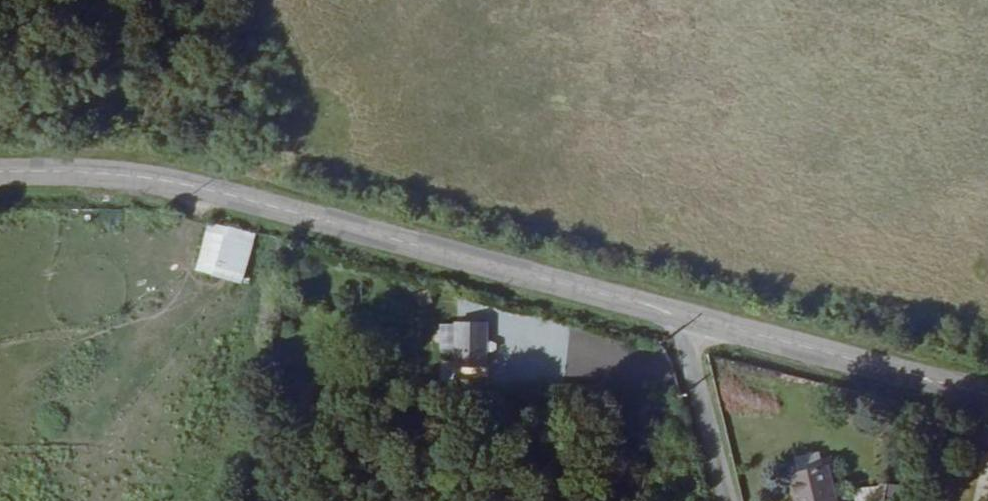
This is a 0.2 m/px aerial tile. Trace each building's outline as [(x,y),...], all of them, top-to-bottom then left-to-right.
[(241,282),(254,233),(206,221),(193,270),(241,282)] [(489,349),(517,348),(516,311),(488,312),(489,349)] [(487,379),(486,319),(438,320),(439,380),(487,379)]
